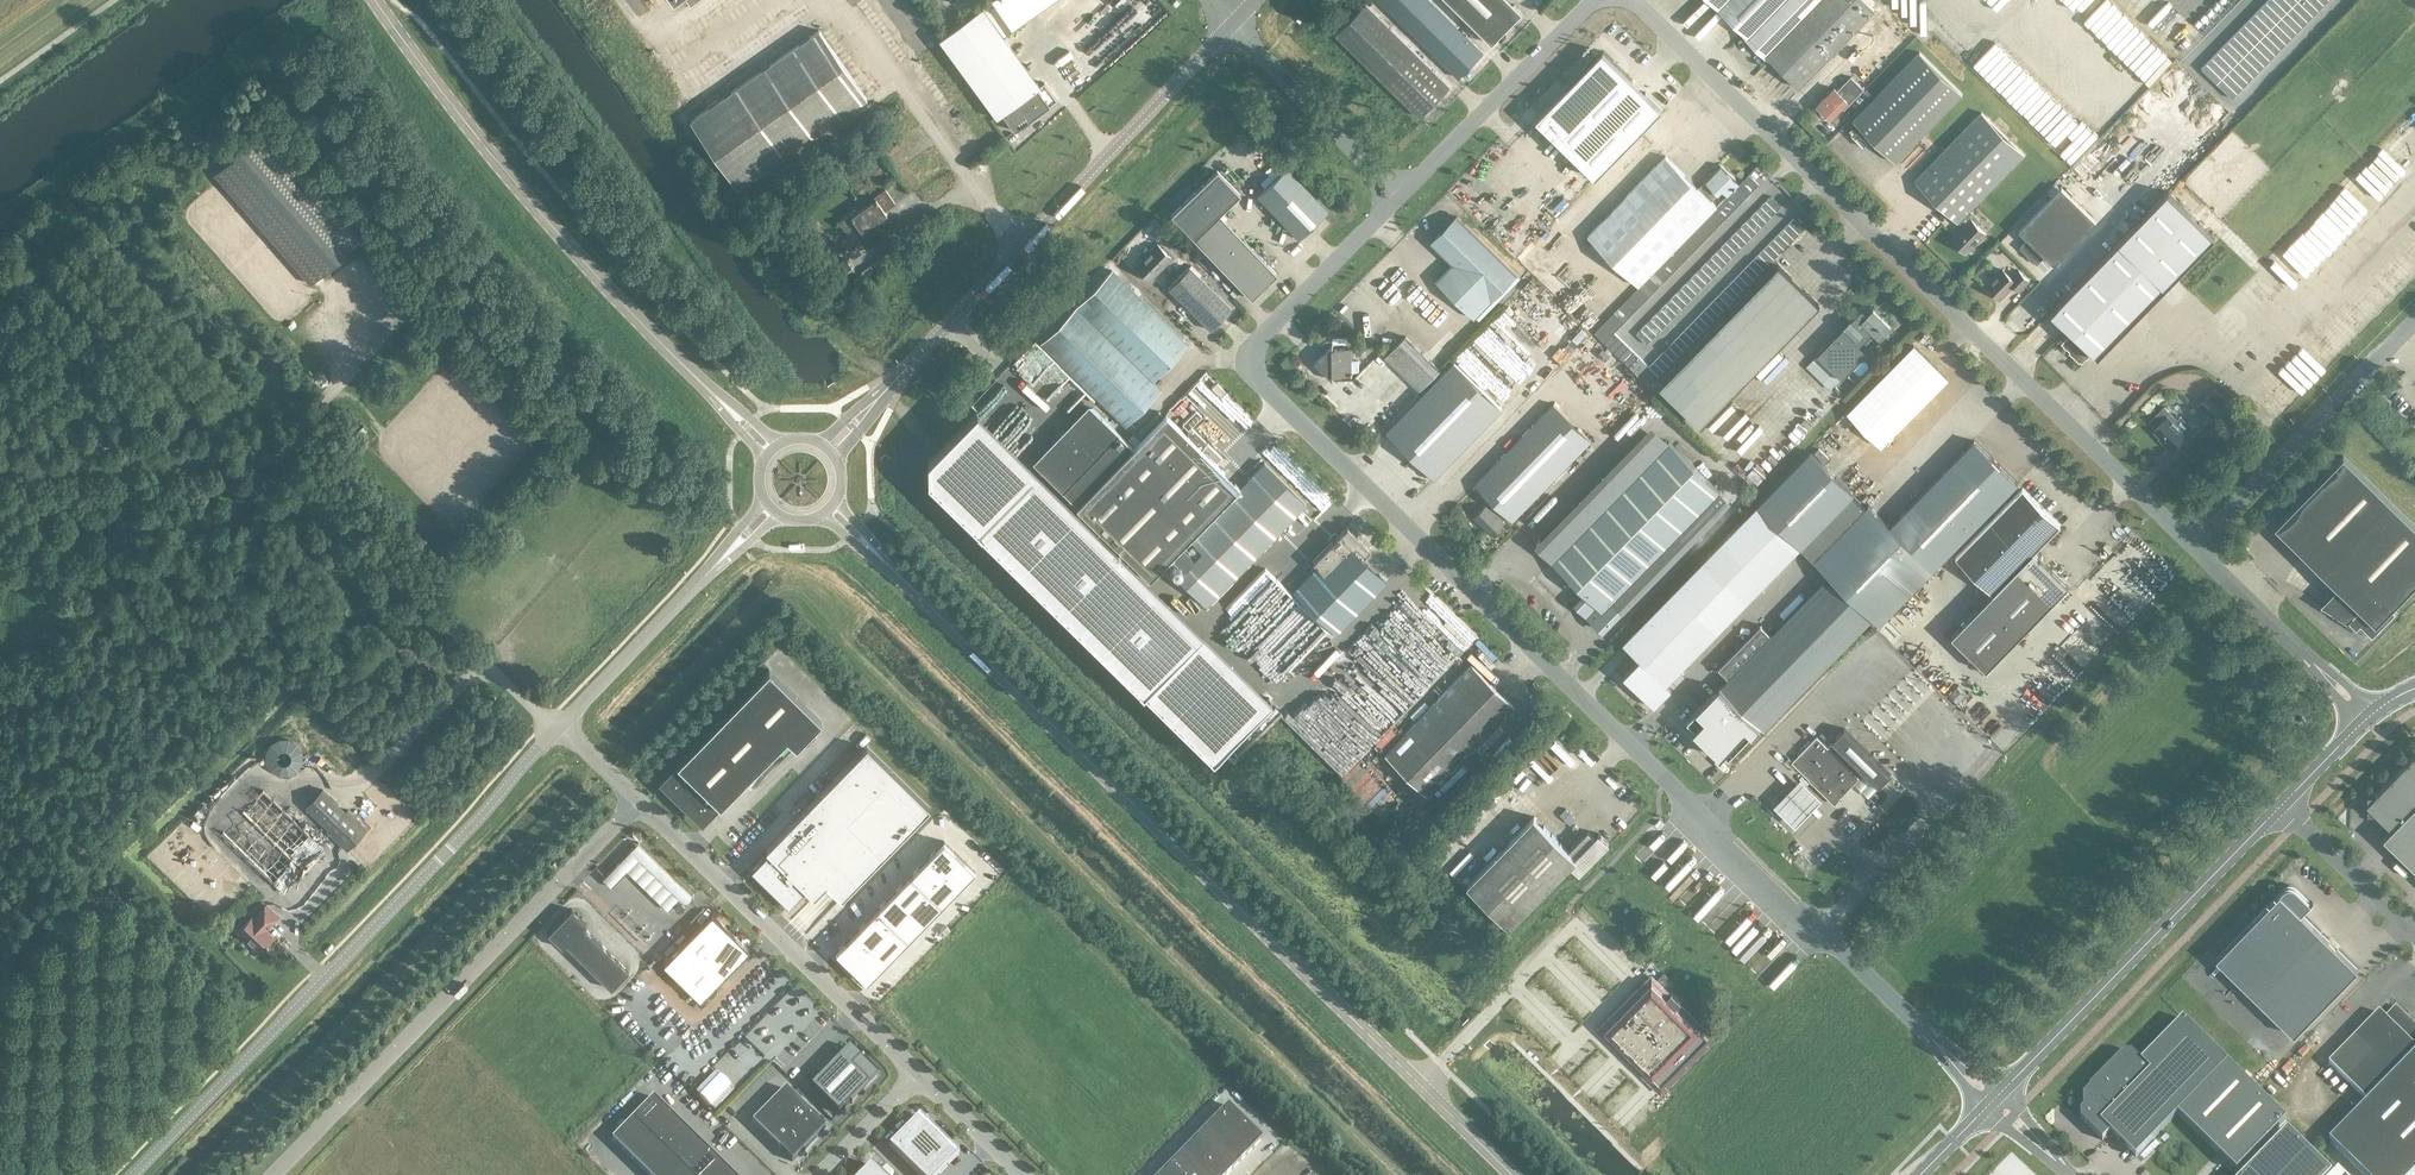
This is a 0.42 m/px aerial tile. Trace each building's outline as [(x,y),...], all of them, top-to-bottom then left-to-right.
[(941,11),(955,0),(932,0),(941,11)] [(1053,0),(992,0),(982,7),(1003,36),(1053,0)] [(1407,27),(1459,78),(1484,52),(1431,0),(1380,0),(1407,27)] [(1509,0),(1448,0),(1492,44),(1523,13),(1509,0)] [(1799,87),(1874,11),(1863,0),(1710,0),(1799,87)] [(2229,3),(2235,8),(2243,0),(2232,0),(2229,3)] [(2266,1),(2282,16),(2287,11),(2276,0),(2268,0),(2266,1)] [(2287,11),(2292,5),(2287,0),(2276,0),(2287,11)] [(2308,20),(2313,15),(2298,0),(2292,5),(2308,20)] [(2309,0),(2298,0),(2313,15),(2318,9),(2309,0)] [(2318,9),(2324,4),(2320,0),(2309,0),(2318,9)] [(2282,16),(2266,1),(2261,7),(2276,22),(2282,16)] [(1336,34),(1420,117),(1451,86),(1367,3),(1336,34)] [(2308,20),(2292,5),(2287,11),(2302,26),(2308,20)] [(982,7),(938,38),(996,117),(1002,113),(1014,130),(1056,100),(1043,82),(1039,85),(1003,36),(982,7)] [(2271,27),(2276,22),(2261,7),(2256,12),(2271,27)] [(2282,16),(2297,31),(2302,26),(2287,11),(2282,16)] [(1885,31),(1894,23),(1884,13),(1879,17),(1873,12),(1856,29),(1877,49),(1890,36),(1885,31)] [(2250,18),(2266,33),(2271,27),(2256,12),(2250,18)] [(2276,22),(2292,37),(2297,31),(2282,16),(2276,22)] [(2245,23),(2260,38),(2266,33),(2250,18),(2245,23)] [(2292,37),(2276,22),(2271,27),(2286,42),(2292,37)] [(2245,23),(2239,29),(2255,44),(2260,38),(2245,23)] [(2286,42),(2271,27),(2266,33),(2281,48),(2286,42)] [(2234,34),(2249,49),(2255,44),(2239,29),(2234,34)] [(867,98),(819,30),(692,120),(739,188),(867,98)] [(2281,48),(2266,33),(2260,38),(2275,53),(2281,48)] [(2229,40),(2244,55),(2249,49),(2234,34),(2229,40)] [(2270,59),(2275,53),(2260,38),(2255,44),(2270,59)] [(2223,45),(2239,60),(2244,55),(2229,40),(2223,45)] [(2270,59),(2255,44),(2249,49),(2265,64),(2270,59)] [(2239,60),(2223,45),(2218,51),(2233,66),(2239,60)] [(2265,64),(2249,49),(2244,55),(2259,70),(2265,64)] [(1663,109),(1603,51),(1536,119),(1595,177),(1663,109)] [(2228,71),(2233,66),(2218,51),(2213,56),(2228,71)] [(1962,94),(1919,52),(1853,120),(1895,161),(1962,94)] [(2259,70),(2244,55),(2239,60),(2254,75),(2259,70)] [(2207,62),(2223,77),(2228,71),(2213,56),(2207,62)] [(678,57),(666,64),(671,71),(682,63),(678,57)] [(2233,66),(2249,81),(2254,75),(2239,60),(2233,66)] [(2207,62),(2201,68),(2216,83),(2223,77),(2207,62)] [(2228,71),(2243,86),(2249,81),(2233,66),(2228,71)] [(2238,92),(2243,86),(2228,71),(2223,77),(2238,92)] [(1850,76),(1836,90),(1834,88),(1817,105),(1830,117),(1840,106),(1844,109),(1864,89),(1850,76)] [(2223,77),(2216,83),(2232,98),(2238,92),(2223,77)] [(1957,221),(1969,209),(2023,153),(1981,112),(1914,180),(1957,222),(1957,221)] [(214,174),(310,283),(364,236),(268,127),(214,174)] [(1716,206),(1711,201),(1698,188),(1666,155),(1588,236),(1639,285),(1716,206)] [(1720,165),(1711,175),(1698,188),(1711,201),(1718,193),(1722,189),(1728,195),(1739,183),(1720,165)] [(1328,211),(1287,168),(1257,196),(1299,239),(1328,211)] [(1170,215),(1243,290),(1251,299),(1262,289),(1263,291),(1268,286),(1267,284),(1277,274),(1219,214),(1240,194),(1217,170),(1170,215)] [(1748,174),(1743,179),(1754,189),(1759,184),(1748,174)] [(1738,184),(1749,194),(1754,189),(1743,179),(1738,184)] [(818,186),(815,181),(814,181),(807,186),(811,191),(818,186)] [(1738,184),(1733,189),(1744,199),(1749,194),(1738,184)] [(2019,230),(2027,238),(2019,247),(2036,264),(2045,255),(2053,264),(2096,221),(2061,187),(2019,230)] [(863,207),(874,223),(886,214),(884,211),(895,203),(885,189),(873,197),(875,198),(863,207)] [(1728,195),(1739,205),(1744,199),(1733,189),(1728,195)] [(2168,192),(2118,244),(2051,312),(2072,332),(2061,343),(2082,363),(2092,352),(2097,357),(2164,288),(2214,237),(2168,192)] [(1728,195),(1723,200),(1734,210),(1739,205),(1728,195)] [(1776,211),(1781,206),(1771,196),(1766,201),(1776,211)] [(1719,205),(1729,215),(1734,210),(1723,200),(1719,205)] [(1771,216),(1776,211),(1766,201),(1761,206),(1771,216)] [(1719,205),(1714,210),(1724,220),(1729,215),(1719,205)] [(1761,206),(1756,211),(1766,221),(1771,216),(1761,206)] [(874,223),(863,207),(851,215),(849,214),(838,222),(848,236),(859,229),(861,232),(874,223)] [(1953,237),(1961,246),(1966,251),(1983,234),(1975,225),(1980,220),(1969,209),(1957,221),(1963,227),(1953,237)] [(1709,215),(1719,225),(1724,220),(1714,210),(1709,215)] [(1761,226),(1766,221),(1756,211),(1751,216),(1761,226)] [(1709,215),(1704,220),(1714,230),(1719,225),(1709,215)] [(1437,280),(1475,317),(1516,274),(1457,216),(1432,242),(1454,263),(1437,280)] [(1751,216),(1746,222),(1756,232),(1761,226),(1751,216)] [(1794,218),(1789,223),(1799,233),(1804,228),(1794,218)] [(1699,225),(1709,235),(1714,230),(1704,220),(1699,225)] [(811,226),(822,241),(828,236),(817,221),(811,226)] [(1751,237),(1756,232),(1746,222),(1741,227),(1751,237)] [(1794,238),(1799,233),(1789,223),(1784,228),(1794,238)] [(1699,225),(1694,230),(1704,240),(1709,235),(1699,225)] [(1741,227),(1736,232),(1746,242),(1751,237),(1741,227)] [(1784,228),(1779,234),(1789,244),(1794,238),(1784,228)] [(1689,235),(1699,245),(1704,240),(1694,230),(1689,235)] [(1741,247),(1746,242),(1736,232),(1731,237),(1741,247)] [(1784,249),(1789,244),(1779,234),(1774,239),(1784,249)] [(1689,235),(1684,240),(1694,250),(1699,245),(1689,235)] [(1731,237),(1726,242),(1736,252),(1741,247),(1731,237)] [(1774,239),(1769,244),(1779,254),(1784,249),(1774,239)] [(1679,246),(1689,256),(1694,250),(1684,240),(1679,246)] [(1731,257),(1736,252),(1726,242),(1721,247),(1731,257)] [(814,249),(819,256),(828,250),(823,243),(814,249)] [(1135,266),(1149,280),(1171,258),(1157,244),(1149,251),(1146,247),(1138,255),(1142,259),(1135,266)] [(1774,259),(1779,254),(1769,244),(1764,249),(1774,259)] [(1879,244),(1875,248),(1896,270),(1900,266),(1879,244)] [(1679,246),(1674,251),(1684,261),(1689,256),(1679,246)] [(1721,247),(1716,252),(1726,262),(1731,257),(1721,247)] [(1764,249),(1759,254),(1769,264),(1774,259),(1764,249)] [(1674,251),(1669,256),(1679,266),(1684,261),(1674,251)] [(1721,267),(1726,262),(1716,252),(1711,257),(1721,267)] [(1759,254),(1754,259),(1764,269),(1769,264),(1759,254)] [(1664,261),(1674,271),(1679,266),(1669,256),(1664,261)] [(845,257),(841,259),(830,268),(844,287),(859,275),(845,257)] [(1711,257),(1706,262),(1716,272),(1721,267),(1711,257)] [(1759,274),(1764,269),(1754,259),(1749,264),(1759,274)] [(1664,261),(1659,266),(1669,276),(1674,271),(1664,261)] [(1805,284),(1822,267),(1816,261),(1799,278),(1805,284)] [(1976,262),(1977,271),(1981,270),(1982,276),(1986,276),(1985,261),(1976,262)] [(1706,262),(1701,268),(1711,278),(1716,272),(1706,262)] [(1749,264),(1744,269),(1754,279),(1759,274),(1749,264)] [(1777,265),(1662,383),(1702,423),(1818,304),(1777,265)] [(1654,271),(1664,281),(1669,276),(1659,266),(1654,271)] [(872,273),(867,267),(861,271),(865,278),(872,273)] [(1231,309),(1189,267),(1168,288),(1210,330),(1231,309)] [(1706,283),(1711,278),(1701,268),(1696,273),(1706,283)] [(1749,284),(1754,279),(1744,269),(1739,274),(1749,284)] [(1111,270),(1054,329),(1040,343),(1125,426),(1161,389),(1153,381),(1188,344),(1111,270)] [(2003,270),(1986,287),(1999,299),(2013,285),(2019,291),(2029,281),(2018,270),(2013,276),(2009,276),(2003,270)] [(1654,271),(1649,276),(1659,286),(1664,281),(1654,271)] [(1696,273),(1691,278),(1701,288),(1706,283),(1696,273)] [(1739,274),(1734,280),(1744,290),(1749,284),(1739,274)] [(1644,281),(1654,291),(1659,286),(1649,276),(1644,281)] [(874,289),(883,284),(880,278),(871,283),(874,289)] [(1696,293),(1701,288),(1691,278),(1686,283),(1696,293)] [(1739,295),(1744,290),(1734,280),(1729,285),(1739,295)] [(1644,281),(1639,286),(1649,296),(1654,291),(1644,281)] [(1686,283),(1681,288),(1691,298),(1696,293),(1686,283)] [(1729,285),(1724,290),(1734,300),(1739,295),(1729,285)] [(2221,285),(2216,289),(2237,311),(2242,307),(2221,285)] [(1634,292),(1644,302),(1649,296),(1639,286),(1634,292)] [(1686,303),(1691,298),(1681,288),(1676,293),(1686,303)] [(1729,305),(1734,300),(1724,290),(1719,295),(1729,305)] [(1634,292),(1629,297),(1639,307),(1644,302),(1634,292)] [(1676,293),(1671,298),(1681,308),(1686,303),(1676,293)] [(1719,295),(1714,300),(1724,310),(1729,305),(1719,295)] [(1624,302),(1634,312),(1639,307),(1629,297),(1624,302)] [(1676,313),(1681,308),(1671,298),(1666,303),(1676,313)] [(1843,316),(1855,309),(1849,299),(1837,306),(1843,316)] [(1719,315),(1724,310),(1714,300),(1709,305),(1719,315)] [(1624,302),(1619,307),(1629,317),(1634,312),(1624,302)] [(1666,303),(1661,308),(1671,318),(1676,313),(1666,303)] [(1709,305),(1704,310),(1714,320),(1719,315),(1709,305)] [(1614,312),(1624,322),(1629,317),(1619,307),(1614,312)] [(1666,323),(1671,318),(1661,308),(1656,314),(1666,323)] [(1862,308),(1808,364),(1831,387),(1841,377),(1866,352),(1859,344),(1872,331),(1880,338),(1892,326),(1873,308),(1867,313),(1862,308)] [(1709,325),(1714,320),(1704,310),(1699,315),(1709,325)] [(1614,312),(1609,317),(1619,327),(1624,322),(1614,312)] [(1656,314),(1651,319),(1661,329),(1666,323),(1656,314)] [(1699,315),(1694,320),(1704,330),(1709,325),(1699,315)] [(1604,343),(1614,332),(1619,327),(1609,317),(1594,332),(1604,343)] [(1656,334),(1661,329),(1651,319),(1646,324),(1656,334)] [(1699,335),(1704,330),(1694,320),(1689,325),(1699,335)] [(1646,324),(1641,329),(1652,339),(1656,334),(1646,324)] [(1689,325),(1684,331),(1694,341),(1699,335),(1689,325)] [(1647,344),(1652,339),(1641,329),(1636,334),(1647,344)] [(1689,346),(1694,341),(1684,331),(1679,336),(1689,346)] [(1604,343),(1609,347),(1619,337),(1614,332),(1604,343)] [(1386,357),(1420,390),(1440,370),(1406,336),(1386,357)] [(1679,336),(1674,341),(1684,351),(1689,346),(1679,336)] [(1619,337),(1609,347),(1615,352),(1624,342),(1619,337)] [(1679,356),(1684,351),(1674,341),(1669,346),(1679,356)] [(1615,352),(1619,357),(1629,347),(1624,342),(1615,352)] [(1315,362),(1332,379),(1333,380),(1333,375),(1352,375),(1352,372),(1351,372),(1351,361),(1351,349),(1333,349),(1333,344),(1315,362)] [(1669,346),(1664,351),(1674,361),(1679,356),(1669,346)] [(1629,347),(1619,357),(1625,362),(1634,352),(1629,347)] [(1669,366),(1674,361),(1664,351),(1659,356),(1669,366)] [(1625,362),(1630,367),(1640,357),(1634,352),(1625,362)] [(1659,356),(1654,361),(1664,371),(1669,366),(1659,356)] [(1640,357),(1630,367),(1635,372),(1645,362),(1640,357)] [(1649,387),(1664,371),(1654,361),(1649,366),(1639,377),(1649,387)] [(1502,409),(1454,362),(1386,431),(1434,478),(1502,409)] [(1635,372),(1639,377),(1649,366),(1645,362),(1635,372)] [(2111,384),(2124,374),(2121,369),(2107,378),(2111,384)] [(2169,409),(2180,400),(2176,395),(2181,392),(2170,377),(2154,389),(2169,409)] [(397,380),(391,387),(398,393),(404,386),(401,384),(397,380)] [(1217,382),(1212,387),(1220,396),(1225,391),(1217,382)] [(2208,396),(2199,404),(2211,416),(2220,408),(2227,400),(2215,389),(2208,396)] [(1755,485),(1802,433),(1785,418),(1790,412),(1772,395),(1719,453),(1755,485)] [(1475,484),(1491,500),(1507,516),(1512,521),(1591,440),(1554,404),(1475,484)] [(1061,442),(1037,467),(1062,492),(1077,506),(1133,448),(1119,434),(1093,409),(1061,442)] [(1182,424),(1188,429),(1202,415),(1196,410),(1182,424)] [(1150,579),(1164,564),(1239,487),(1166,415),(1133,448),(1077,506),(1076,507),(1150,579)] [(2185,434),(2167,416),(2153,430),(2165,441),(2163,443),(2170,449),(2185,434)] [(1198,445),(1203,440),(1192,430),(1188,435),(1198,445)] [(1853,495),(1854,494),(1810,451),(1758,505),(1829,575),(1873,618),(1879,624),(2017,483),(1974,440),(1890,526),(1868,505),(1866,507),(1853,495)] [(1612,602),(1720,491),(1668,441),(1552,561),(1585,593),(1575,604),(1602,630),(1621,610),(1612,602)] [(1212,458),(1217,454),(1207,444),(1202,448),(1212,458)] [(1819,448),(1815,453),(1825,463),(1829,458),(1819,448)] [(2333,612),(2347,621),(2349,620),(2356,628),(2360,623),(2372,635),(2395,611),(2391,608),(2414,583),(2414,526),(2343,456),(2275,526),(2344,593),(2333,612)] [(1264,462),(1239,487),(1164,564),(1207,606),(1306,504),(1264,462)] [(1307,479),(1299,489),(1319,507),(1328,498),(1307,479)] [(1956,557),(1993,593),(1952,636),(1986,670),(2069,585),(2048,565),(2046,566),(2033,553),(2060,525),(2022,488),(1956,557)] [(1491,500),(1487,504),(1474,517),(1492,535),(1505,522),(1503,520),(1507,516),(1491,500)] [(1624,676),(1654,706),(1654,707),(1669,692),(1664,687),(1800,547),(1757,506),(1623,643),(1640,660),(1624,676)] [(1259,625),(1303,667),(1386,582),(1362,558),(1370,550),(1366,545),(1352,531),(1351,531),(1347,527),(1338,536),(1337,536),(1331,542),(1332,543),(1312,562),(1317,567),(1259,625)] [(1636,579),(1643,585),(1647,580),(1641,574),(1636,579)] [(1729,678),(1720,687),(1685,722),(1694,730),(1692,732),(1719,758),(1721,757),(1727,762),(1761,727),(1764,730),(1873,618),(1829,575),(1771,635),(1761,625),(1718,668),(1729,678)] [(1438,676),(1457,656),(1412,613),(1367,661),(1361,656),(1348,668),(1390,707),(1416,680),(1425,689),(1433,681),(1424,673),(1429,668),(1438,676)] [(1426,796),(1514,706),(1471,665),(1384,754),(1426,796)] [(718,804),(720,806),(787,738),(796,747),(821,721),(769,669),(677,764),(679,765),(662,782),(696,816),(697,815),(695,814),(702,807),(708,814),(718,804)] [(1563,708),(1558,713),(1566,721),(1571,716),(1563,708)] [(1862,771),(1879,787),(1886,780),(1891,774),(1845,728),(1840,733),(1832,741),(1833,742),(1828,747),(1817,736),(1792,762),(1799,769),(1809,779),(1809,778),(1834,803),(1839,798),(1859,778),(1857,776),(1862,771)] [(841,898),(930,808),(867,746),(766,850),(768,852),(751,869),(789,906),(806,889),(814,896),(826,884),(841,898)] [(2374,796),(2369,796),(2369,812),(2375,812),(2392,829),(2383,838),(2414,869),(2414,754),(2374,796)] [(1821,803),(1799,781),(1772,808),(1794,829),(1809,814),(1821,803)] [(345,811),(322,789),(306,806),(329,828),(327,830),(347,849),(367,828),(347,809),(345,811)] [(263,790),(223,831),(285,891),(325,850),(263,790)] [(1588,832),(1569,851),(1534,817),(1467,885),(1510,927),(1571,865),(1580,873),(1609,843),(1601,835),(1599,833),(1594,838),(1588,832)] [(693,896),(694,895),(693,895),(693,894),(693,895),(639,843),(639,842),(638,842),(638,843),(604,878),(604,877),(603,878),(603,879),(604,879),(611,886),(611,887),(612,887),(612,886),(628,870),(669,910),(669,909),(679,898),(684,903),(685,904),(686,903),(693,896)] [(836,952),(866,982),(975,872),(944,842),(836,952)] [(2294,1034),(2357,969),(2301,914),(2311,904),(2296,889),(2294,887),(2291,887),(2288,887),(2286,888),(2283,889),(2276,897),(2249,924),(2216,959),(2294,1034)] [(259,951),(267,944),(267,945),(269,943),(268,942),(273,937),(264,928),(268,924),(269,925),(278,916),(266,905),(254,918),(252,916),(238,931),(259,951)] [(582,925),(583,926),(586,923),(572,909),(560,921),(573,934),(582,925)] [(712,914),(663,964),(701,1001),(733,968),(742,958),(749,951),(712,914)] [(565,943),(573,934),(560,921),(548,933),(562,948),(566,944),(565,943)] [(596,939),(583,926),(582,925),(573,934),(587,948),(596,939)] [(578,957),(587,948),(573,934),(565,943),(566,944),(578,957)] [(610,953),(596,939),(587,948),(601,962),(610,953)] [(601,962),(587,948),(578,957),(592,970),(601,962)] [(601,979),(618,961),(610,953),(601,962),(592,970),(601,979)] [(629,971),(618,961),(601,979),(611,989),(629,971)] [(1466,986),(1473,980),(1468,975),(1461,981),(1466,986)] [(1650,977),(1602,1024),(1605,1027),(1601,1030),(1619,1048),(1621,1045),(1629,1053),(1626,1055),(1653,1081),(1661,1089),(1712,1038),(1703,1030),(1678,1005),(1681,1002),(1672,993),(1669,996),(1650,977)] [(2414,1050),(2414,1025),(2396,1006),(2385,1018),(2379,1012),(2329,1064),(2366,1100),(2414,1050)] [(2142,1062),(2132,1052),(2124,1053),(2090,1087),(2091,1088),(2084,1096),(2084,1106),(2085,1107),(2081,1111),(2081,1119),(2103,1140),(2110,1133),(2136,1158),(2178,1114),(2237,1172),(2287,1120),(2183,1019),(2142,1062)] [(850,1048),(811,1087),(839,1114),(877,1075),(850,1048)] [(2362,1174),(2414,1174),(2414,1054),(2329,1142),(2362,1174)] [(786,1089),(769,1106),(786,1123),(803,1106),(786,1089)] [(642,1128),(663,1107),(654,1098),(633,1119),(642,1128)] [(753,1123),(770,1140),(786,1123),(769,1106),(753,1123)] [(803,1106),(786,1123),(770,1140),(792,1162),(825,1128),(803,1106)] [(1236,1131),(1245,1123),(1228,1106),(1219,1115),(1236,1131)] [(642,1128),(652,1137),(672,1116),(663,1107),(642,1128)] [(1212,1121),(1230,1138),(1236,1131),(1219,1115),(1212,1121)] [(661,1146),(682,1125),(672,1116),(652,1137),(661,1146)] [(959,1155),(930,1126),(932,1125),(931,1124),(929,1126),(920,1116),(908,1128),(908,1127),(907,1128),(908,1128),(889,1147),(918,1174),(939,1174),(959,1155)] [(621,1149),(642,1128),(633,1119),(612,1140),(621,1149)] [(1212,1121),(1206,1128),(1223,1145),(1230,1138),(1212,1121)] [(1245,1123),(1236,1131),(1253,1148),(1262,1139),(1245,1123)] [(661,1146),(670,1155),(691,1134),(682,1125),(661,1146)] [(621,1149),(631,1159),(652,1137),(642,1128),(621,1149)] [(1206,1128),(1198,1136),(1216,1153),(1223,1145),(1206,1128)] [(1247,1155),(1253,1148),(1236,1131),(1230,1138),(1247,1155)] [(2332,1174),(2288,1131),(2244,1174),(2331,1174),(2332,1174)] [(680,1164),(700,1143),(691,1134),(670,1155),(680,1164)] [(1198,1136),(1191,1144),(1208,1160),(1216,1153),(1198,1136)] [(640,1168),(661,1146),(652,1137),(631,1159),(640,1168)] [(1223,1145),(1240,1162),(1247,1155),(1230,1138),(1223,1145)] [(685,1169),(689,1174),(710,1152),(700,1143),(680,1164),(685,1169)] [(1201,1168),(1208,1160),(1191,1144),(1183,1151),(1201,1168)] [(1223,1145),(1216,1153),(1233,1169),(1240,1162),(1223,1145)] [(648,1174),(651,1174),(670,1155),(661,1146),(640,1168),(648,1174)] [(1176,1159),(1192,1174),(1194,1174),(1201,1168),(1183,1151),(1176,1159)] [(719,1162),(710,1152),(689,1174),(691,1174),(706,1174),(719,1162)] [(1223,1174),(1227,1174),(1233,1169),(1216,1153),(1208,1160),(1223,1174)] [(680,1164),(670,1155),(651,1174),(679,1174),(685,1169),(680,1164)] [(1176,1159),(1168,1167),(1177,1174),(1192,1174),(1176,1159)] [(1208,1160),(1201,1168),(1208,1174),(1223,1174),(1208,1160)] [(729,1171),(719,1162),(706,1174),(724,1174),(729,1171)] [(872,1166),(864,1174),(863,1174),(881,1174),(872,1166)] [(1160,1174),(1177,1174),(1168,1167),(1160,1174)]
